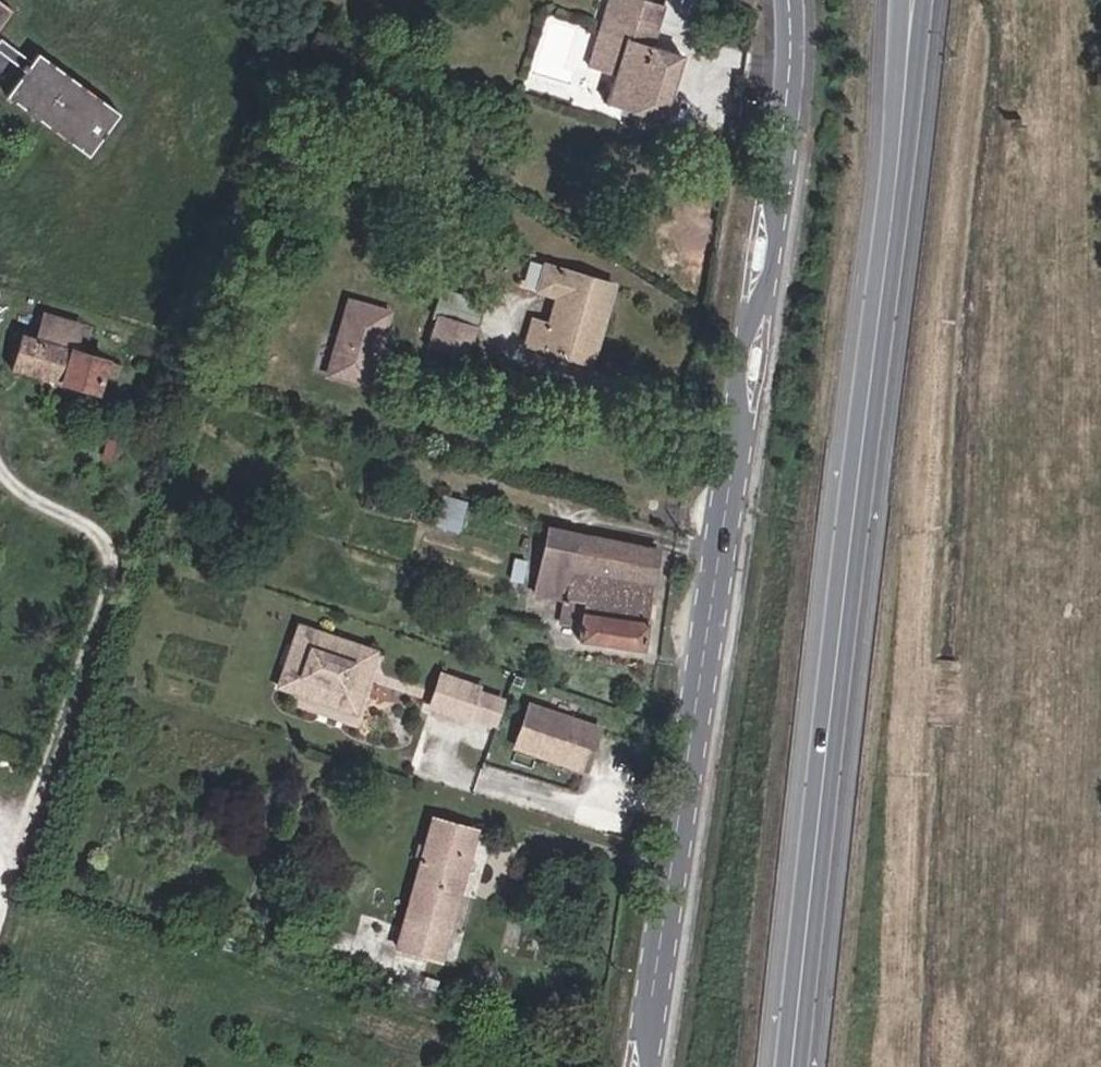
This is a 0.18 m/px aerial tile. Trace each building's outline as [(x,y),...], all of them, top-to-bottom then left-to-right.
[(635,0),(607,0),(586,65),(612,73),(602,102),(658,119),(677,59),(647,49),(660,9),(635,0)] [(651,0),(635,0),(660,9),(662,4),(651,0)] [(11,10),(0,2),(0,25),(11,10)] [(30,61),(0,38),(0,66),(17,79),(30,61)] [(37,52),(31,61),(30,61),(17,79),(5,95),(87,155),(118,113),(37,52)] [(591,325),(599,328),(611,286),(544,266),(537,290),(557,295),(548,325),(531,321),(525,344),(581,360),(591,325)] [(429,346),(463,356),(472,329),(445,322),(454,293),(444,290),(435,319),(437,319),(429,346)] [(454,293),(445,322),(472,329),(480,301),(454,293)] [(368,384),(383,332),(389,312),(351,300),(330,373),(368,384)] [(16,364),(79,385),(98,391),(104,372),(114,376),(118,364),(108,360),(108,357),(71,346),(78,325),(47,315),(40,336),(26,332),(16,364)] [(589,362),(599,328),(591,325),(581,360),(589,362)] [(577,638),(640,648),(656,551),(547,529),(534,593),(563,600),(560,621),(579,625),(577,638)] [(358,678),(362,667),(367,669),(373,651),(300,626),(289,657),(328,671),(320,696),(353,708),(363,679),(358,678)] [(320,696),(328,671),(289,657),(280,682),(320,696)] [(465,718),(476,687),(440,675),(429,706),(465,718)] [(583,770),(598,730),(527,705),(513,746),(583,770)] [(449,928),(475,832),(431,820),(396,947),(428,957),(438,924),(449,928)] [(33,902),(48,908),(51,896),(36,890),(33,902)]
